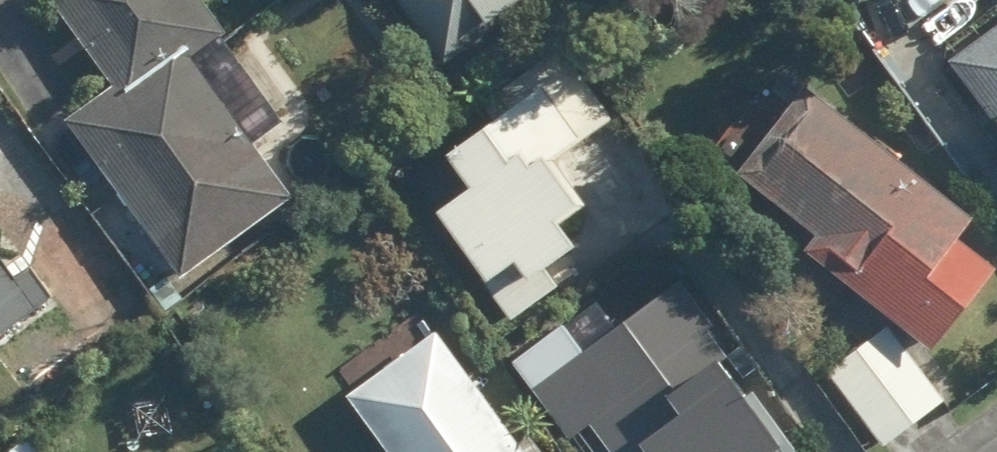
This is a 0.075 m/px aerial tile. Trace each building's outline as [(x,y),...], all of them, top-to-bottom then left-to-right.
[(152,233),(265,154),(258,143),(288,122),(226,35),(229,33),(205,0),(58,0),(118,85),(71,118),(152,233)] [(448,63),(538,0),(403,0),(448,63)] [(996,116),(996,30),(956,61),(996,116)] [(443,211),(492,281),(520,262),(533,281),(581,247),(563,220),(585,205),(553,160),(585,137),(588,141),(618,119),(566,45),(485,102),(499,121),(451,154),(475,188),(443,211)] [(938,350),(996,273),(996,266),(961,238),(977,218),(808,88),(741,175),(821,237),(809,252),(938,350)] [(57,295),(35,266),(20,277),(0,251),(0,337),(57,295)] [(616,451),(786,451),(797,444),(680,287),(567,371),(549,348),(529,362),(555,396),(568,387),(616,451)] [(830,371),(887,447),(949,400),(892,324),(830,371)] [(534,435),(522,443),(441,331),(351,396),(392,451),(547,451),(534,435)] [(36,434),(13,451),(50,451),(36,434)]
